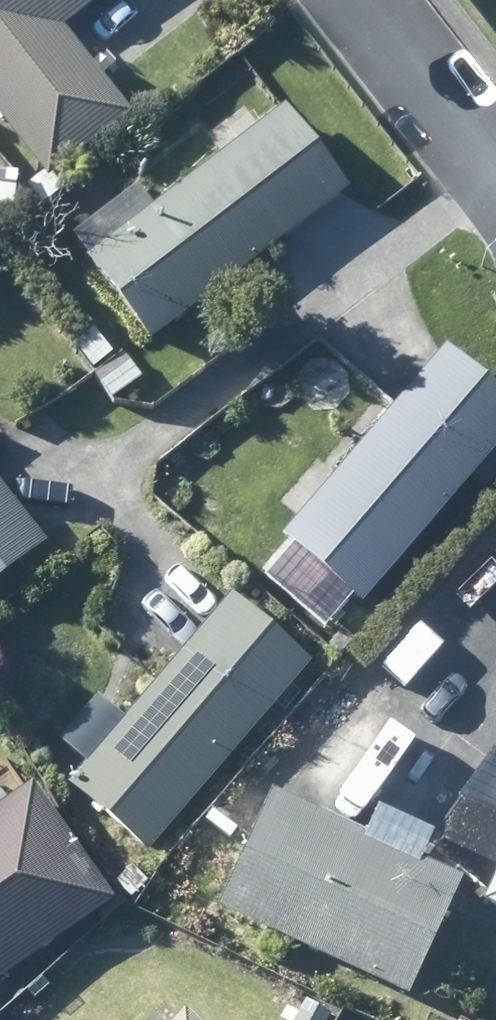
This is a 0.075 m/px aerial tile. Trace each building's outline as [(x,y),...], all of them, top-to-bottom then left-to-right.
[(50,166),(30,182),(44,201),(67,184),(57,172),(139,107),(112,72),(72,21),(100,0),(0,0),(0,102),(50,166)] [(284,235),(341,191),(355,179),(293,99),(281,108),(95,253),(157,334),(182,313),(259,254),(284,235)] [(77,343),(97,368),(120,349),(98,324),(77,343)] [(291,530),(369,598),(495,450),(495,375),(454,339),(444,351),(396,406),(327,486),(301,517),(291,530)] [(100,371),(116,394),(145,372),(129,349),(100,371)] [(53,539),(44,527),(0,470),(0,579),(53,539)] [(294,681),(319,652),(241,585),(237,591),(181,654),(130,714),(113,698),(105,691),(99,697),(66,735),(92,757),(75,778),(153,844),(258,723),(294,681)] [(121,892),(39,775),(34,778),(0,803),(0,977),(121,892)] [(421,849),(287,787),(279,784),(225,902),(413,988),(468,871),(421,849)] [(191,1005),(181,1015),(177,1019),(208,1019),(191,1005)]
